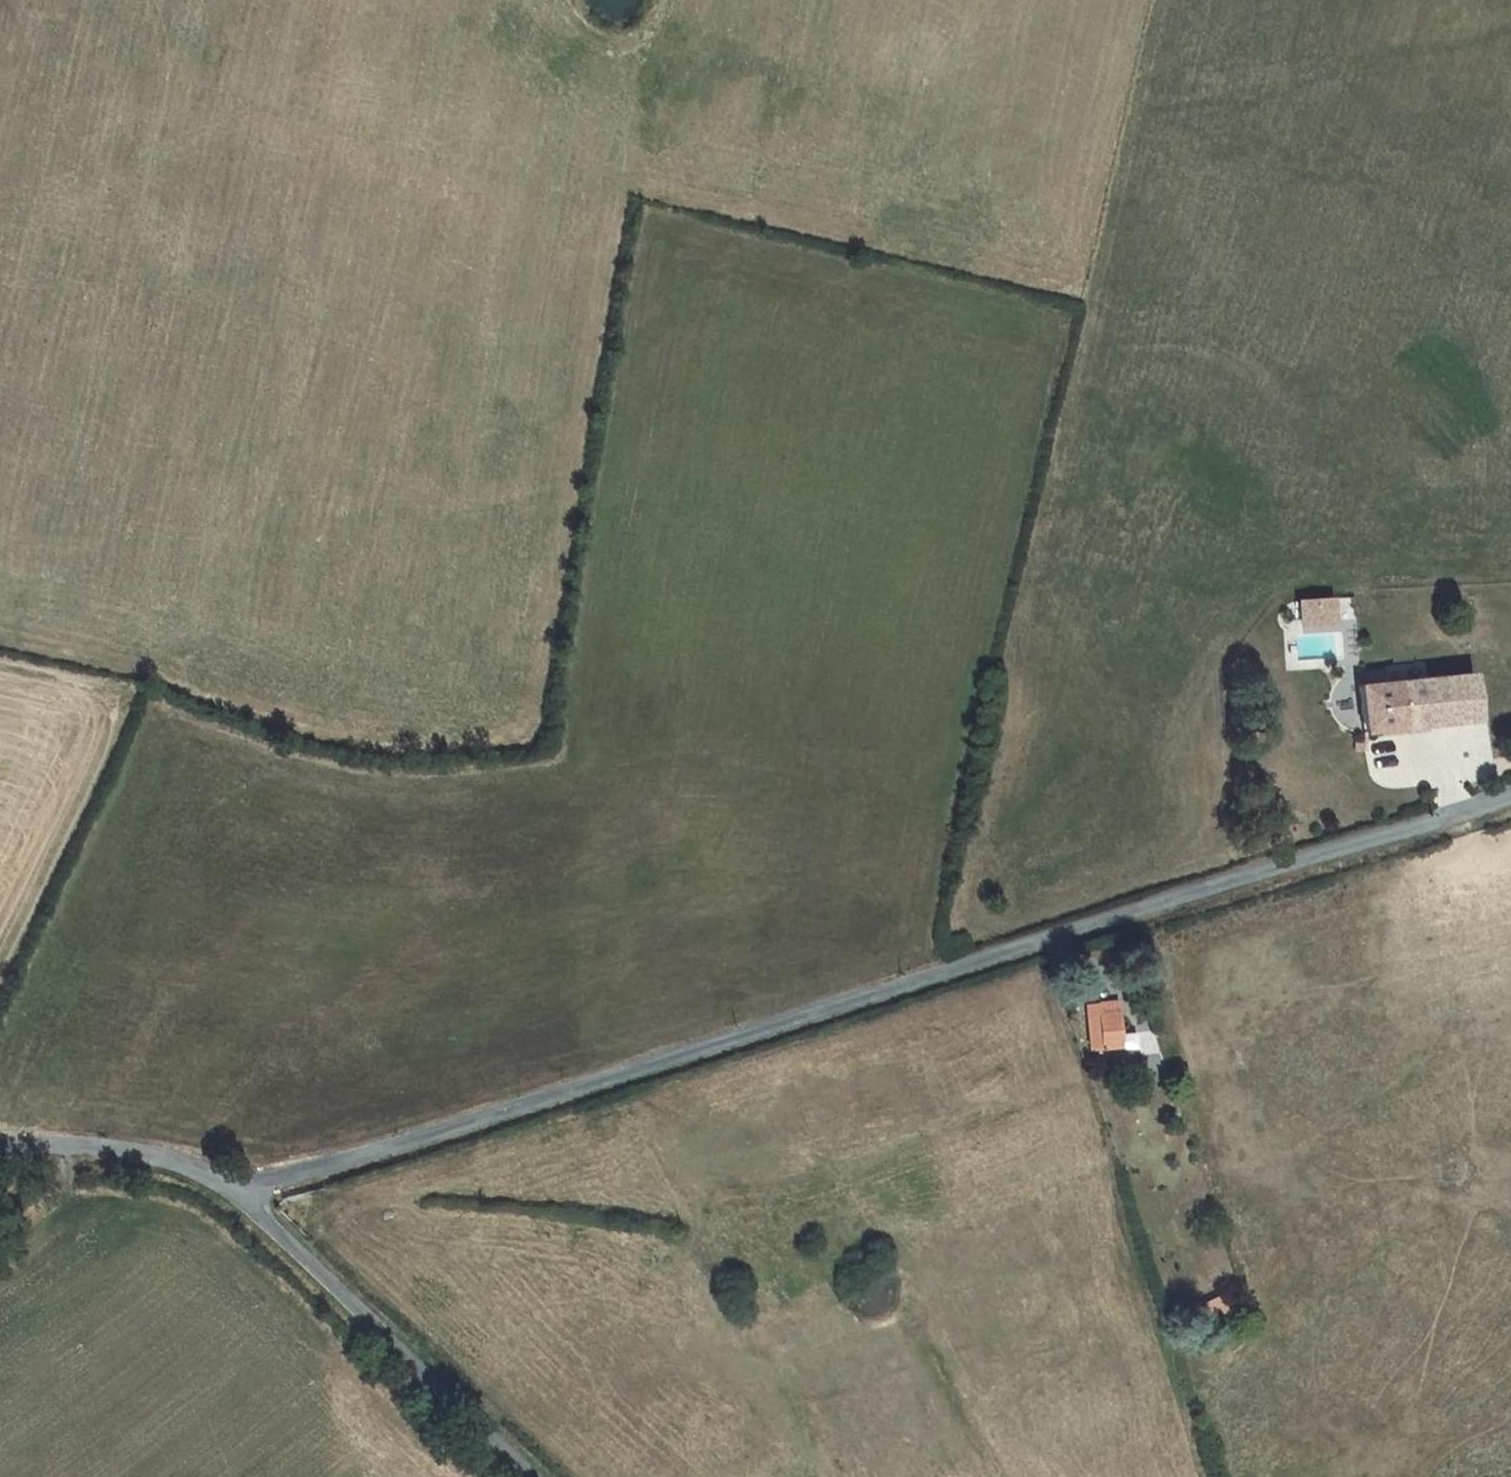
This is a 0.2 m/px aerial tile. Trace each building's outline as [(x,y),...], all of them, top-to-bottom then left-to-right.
[(1329,594),(1293,596),(1294,623),(1331,621),(1329,594)] [(1380,682),(1359,684),(1363,731),(1478,719),(1473,673),(1380,682)] [(1358,676),(1359,684),(1380,682),(1379,675),(1358,676)] [(1360,750),(1365,749),(1365,740),(1360,741),(1359,741),(1358,741),(1357,742),(1357,743),(1356,743),(1356,744),(1356,745),(1356,746),(1356,748),(1357,749),(1358,749),(1358,750),(1359,750),(1360,750)] [(1118,1001),(1086,1004),(1091,1048),(1122,1046),(1121,1034),(1118,1001)] [(1135,1032),(1121,1034),(1122,1046),(1124,1048),(1137,1047),(1135,1032)] [(1163,1089),(1153,1092),(1155,1099),(1165,1096),(1163,1089)]
